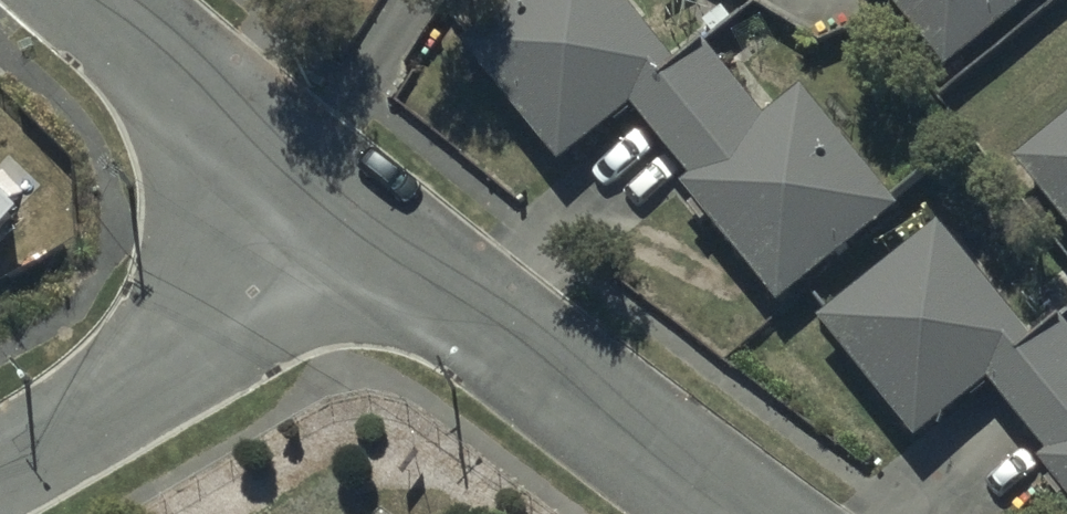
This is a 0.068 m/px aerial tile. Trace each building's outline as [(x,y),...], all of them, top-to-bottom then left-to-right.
[(680,83),(615,0),(530,0),(464,52),(563,177),(632,123),(680,83)] [(950,81),(1050,0),(884,0),(950,81)] [(680,83),(632,123),(786,316),(902,223),(804,100),(763,132),(707,61),(680,83)] [(1019,174),(1066,233),(1066,135),(1019,174)] [(0,206),(0,259),(27,232),(0,206)] [(989,400),(1035,363),(941,243),(826,333),(920,454),(989,400)] [(989,400),(1066,499),(1066,338),(1035,363),(989,400)]
